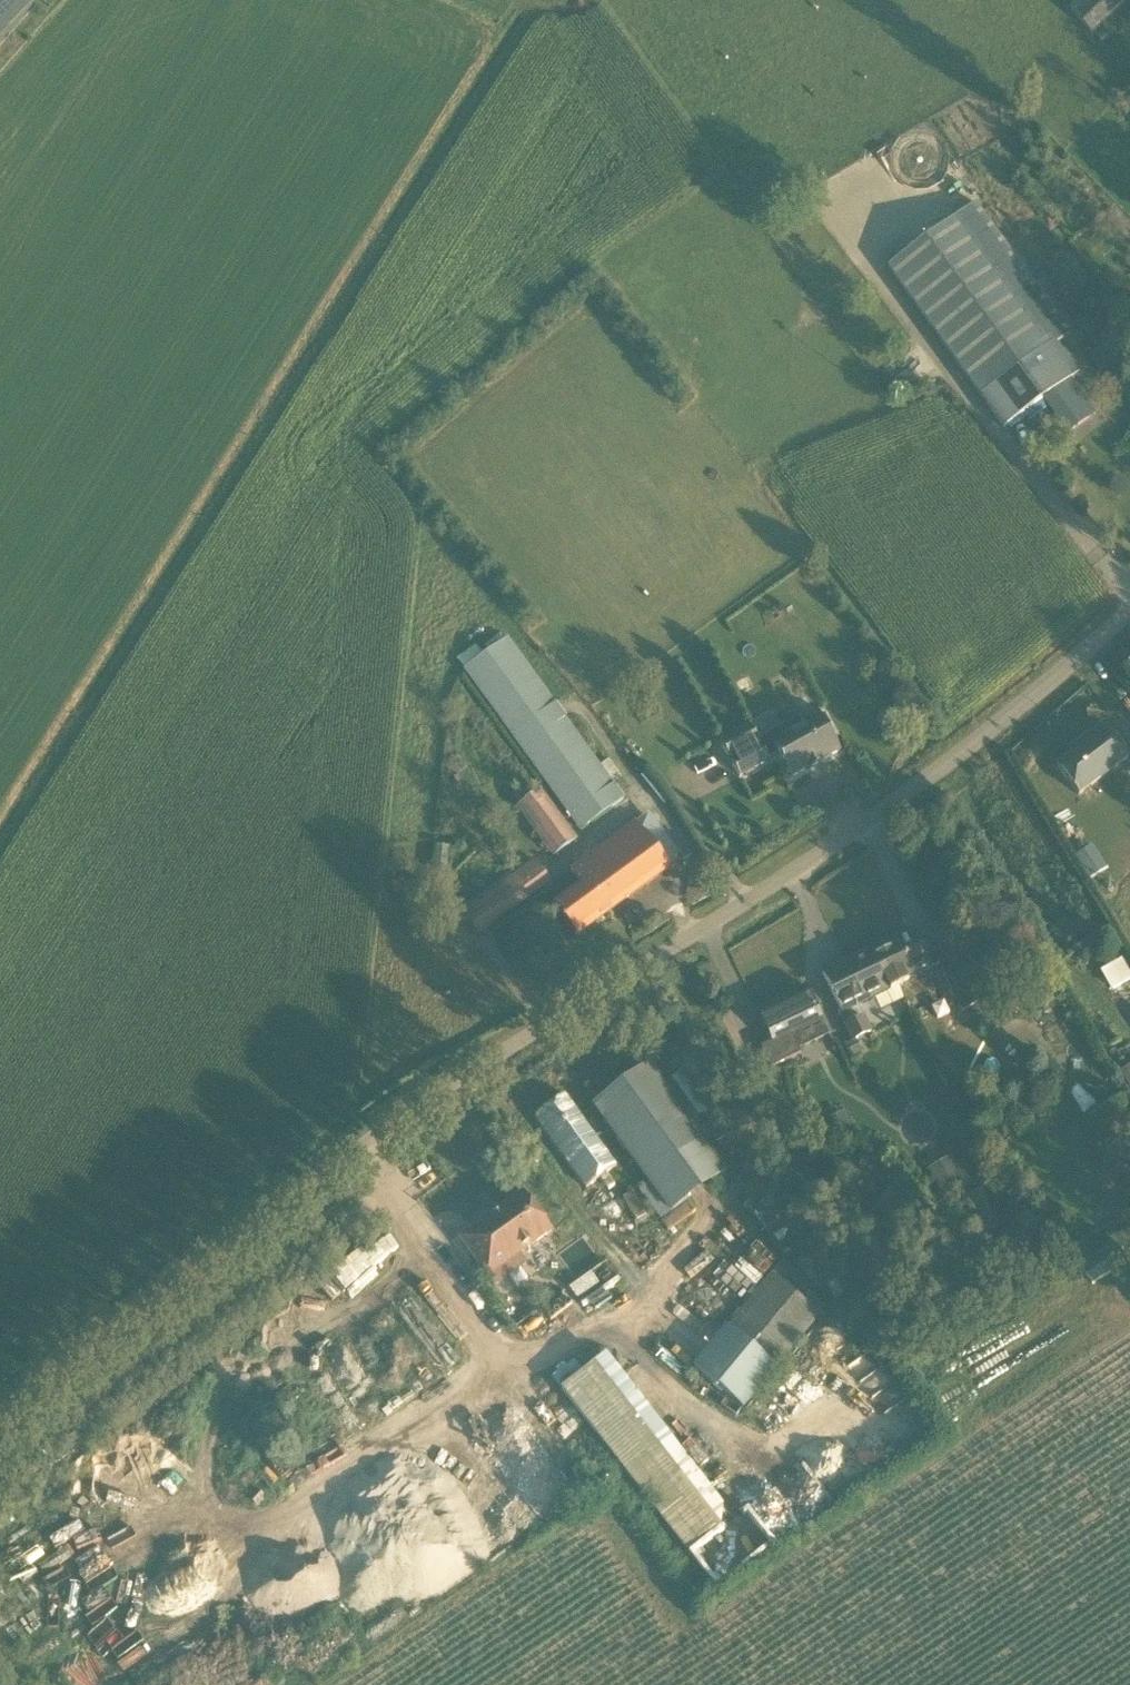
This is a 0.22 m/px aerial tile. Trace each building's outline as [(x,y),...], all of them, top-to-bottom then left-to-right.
[(31,11),(18,0),(0,0),(0,46),(31,11)] [(1071,10),(1092,32),(1127,0),(1082,0),(1071,10)] [(975,206),(889,267),(1003,428),(1043,400),(1048,396),(1048,397),(1069,426),(1072,430),(1089,418),(1086,414),(1065,385),(1064,384),(1069,381),(1076,376),(1077,375),(1055,345),(1068,336),(975,206)] [(465,672),(578,832),(622,801),(509,641),(465,672)] [(831,736),(834,734),(824,715),(820,717),(819,714),(802,724),(798,718),(767,735),(767,736),(758,741),(750,727),(721,744),(729,759),(730,758),(732,762),(731,762),(739,778),(769,761),(768,760),(777,755),(790,779),(807,770),(808,771),(823,762),(823,761),(840,752),(831,736)] [(1083,748),(1057,767),(1079,796),(1128,759),(1102,726),(1079,743),(1083,748)] [(518,809),(549,853),(572,837),(540,793),(518,809)] [(669,868),(656,850),(636,823),(571,871),(580,885),(552,905),(575,937),(669,868)] [(1090,850),(1075,859),(1088,881),(1103,871),(1090,850)] [(550,883),(533,860),(462,913),(479,936),(550,883)] [(924,974),(930,971),(911,931),(887,943),(890,950),(881,954),(897,986),(905,1003),(931,990),(924,974)] [(897,986),(881,954),(874,957),(871,951),(823,974),(841,1012),(896,986),(897,986)] [(963,1014),(985,1003),(962,953),(939,964),(963,1014)] [(1048,982),(1023,996),(1031,1009),(1038,1005),(1044,1015),(1061,1005),(1048,982)] [(771,1042),(760,1047),(771,1069),(800,1054),(791,1034),(822,1019),(806,987),(756,1011),(771,1042)] [(861,1011),(840,1022),(848,1038),(869,1028),(861,1011)] [(593,1105),(650,1184),(639,1192),(661,1221),(726,1174),(704,1143),(647,1065),(593,1105)] [(564,1096),(535,1118),(587,1189),(616,1167),(564,1096)] [(844,1112),(827,1120),(835,1137),(852,1129),(844,1112)] [(956,1169),(934,1181),(945,1200),(972,1185),(961,1166),(956,1169)] [(523,1193),(460,1238),(494,1286),(525,1263),(519,1256),(551,1232),(523,1193)] [(585,1240),(563,1253),(579,1279),(567,1286),(580,1306),(619,1281),(605,1259),(599,1263),(585,1240)] [(1111,1251),(1082,1269),(1092,1285),(1121,1268),(1111,1251)] [(734,1316),(727,1325),(691,1368),(745,1412),(754,1400),(822,1316),(827,1310),(807,1294),(813,1287),(810,1284),(808,1281),(782,1259),(734,1316)] [(722,1523),(600,1350),(554,1382),(676,1555),(722,1523)]
